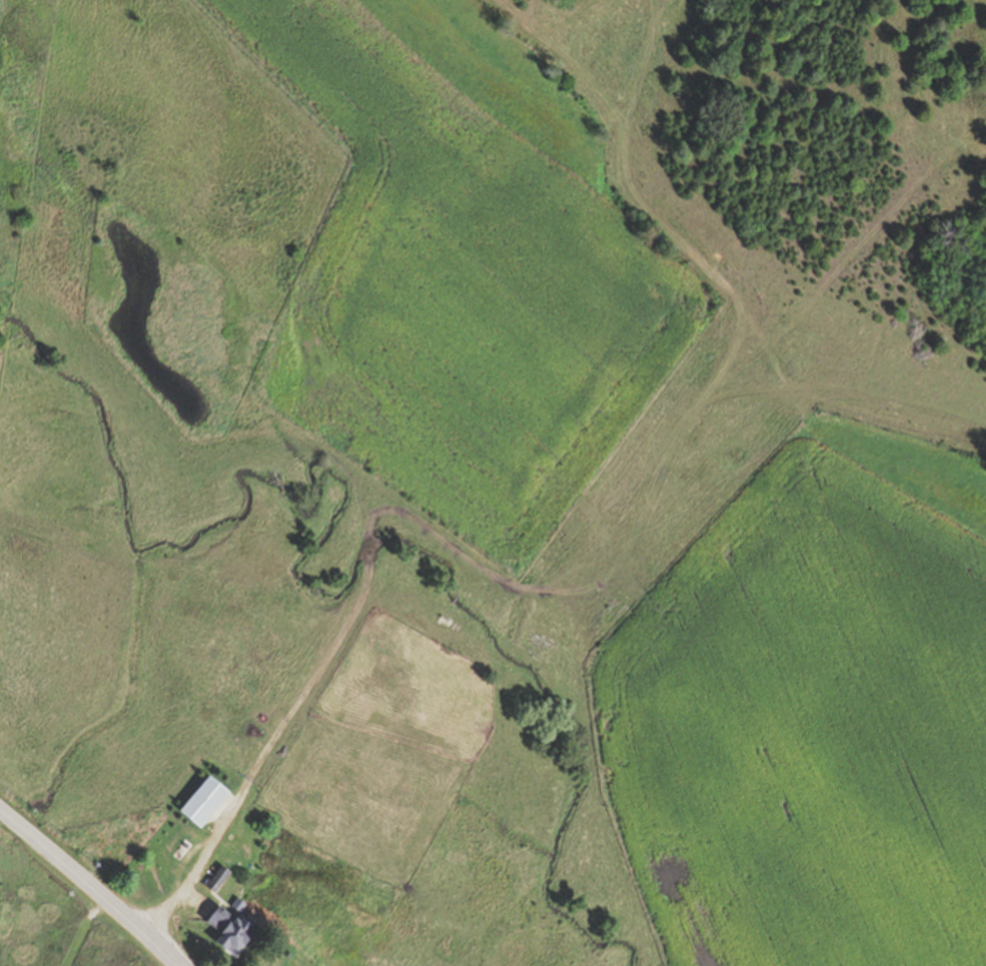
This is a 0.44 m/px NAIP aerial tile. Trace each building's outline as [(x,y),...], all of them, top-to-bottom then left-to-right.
[(212,775),(182,810),(202,828),(232,792),(212,775)] [(206,884),(216,893),(232,873),(225,866),(212,881),(210,879),(206,884)] [(220,904),(237,918),(240,914),(250,922),(251,919),(262,927),(247,947),(245,945),(236,956),(218,942),(224,934),(206,921),(220,904)]
